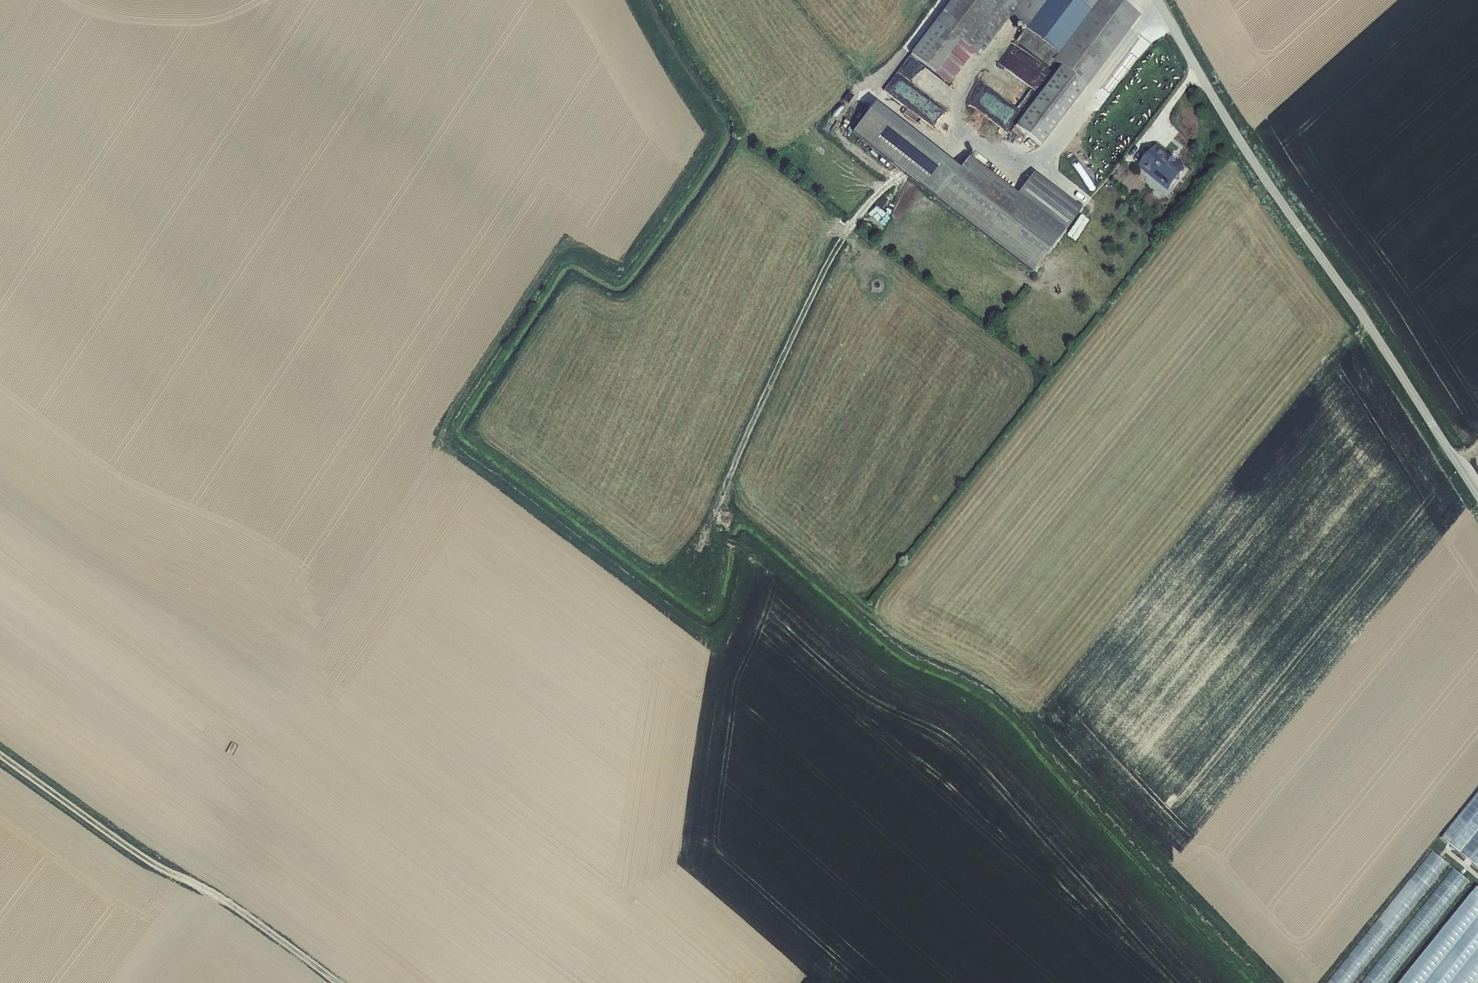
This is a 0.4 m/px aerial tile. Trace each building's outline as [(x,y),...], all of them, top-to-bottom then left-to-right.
[(1014,16),(993,0),(958,0),(916,55),(941,73),(965,41),(984,56),(1014,16)] [(1014,16),(1032,27),(1023,39),(1054,62),(1058,58),(1066,64),(1021,126),(1047,145),(1143,13),(1126,0),(993,0),(1014,16)] [(859,138),(944,201),(966,171),(881,109),(859,138)] [(1190,170),(1161,146),(1143,167),(1164,184),(1166,182),(1175,188),(1190,170)] [(966,171),(944,201),(1042,272),(1090,207),(1041,171),(1025,193),(976,157),(966,171)] [(1443,840),(1477,867),(1477,795),(1443,840)] [(1332,982),(1357,982),(1448,861),(1432,850),(1332,982)] [(1367,982),(1391,982),(1467,877),(1451,866),(1367,982)] [(1431,977),(1477,915),(1477,887),(1475,885),(1415,964),(1431,977)]
